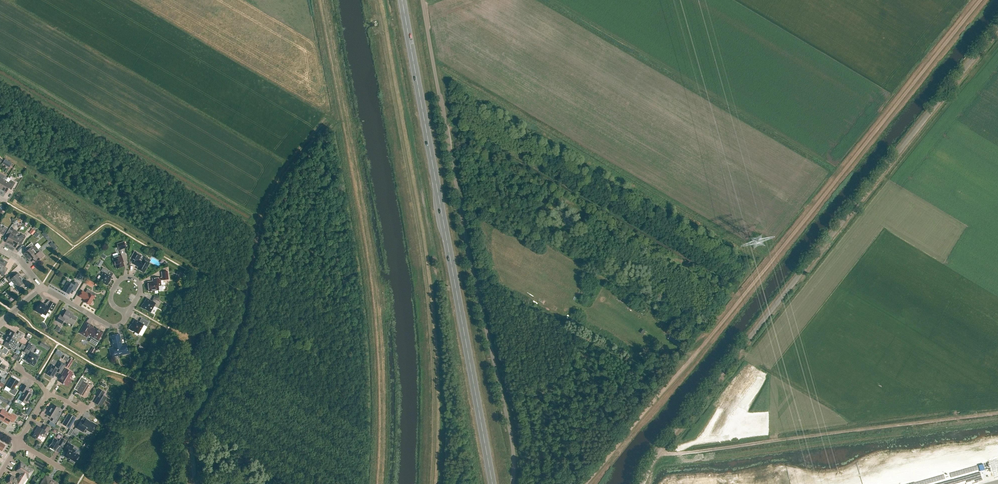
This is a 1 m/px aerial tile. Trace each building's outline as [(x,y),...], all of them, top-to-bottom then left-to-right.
[(2,163),(9,167),(12,163),(5,159),(2,163)] [(9,183),(6,181),(1,190),(6,193),(9,187),(12,189),(16,183),(11,179),(9,183)] [(16,236),(11,233),(12,231),(14,228),(11,226),(9,229),(6,235),(9,237),(6,242),(11,245),(16,236)] [(22,244),(25,238),(26,236),(22,234),(18,237),(16,236),(11,245),(15,248),(19,242),(22,244)] [(124,241),(117,244),(119,250),(127,248),(124,241)] [(24,254),(28,258),(38,249),(35,245),(34,245),(31,243),(26,247),(29,250),(24,254)] [(38,249),(28,258),(31,262),(36,258),(38,261),(44,256),(38,249)] [(150,263),(143,259),(141,261),(139,260),(141,256),(135,252),(131,258),(135,260),(133,264),(138,267),(137,269),(144,273),(150,263)] [(117,269),(124,266),(122,260),(123,259),(122,255),(113,258),(114,262),(115,262),(117,269)] [(109,281),(112,277),(107,274),(109,271),(103,267),(101,271),(103,272),(99,280),(103,282),(103,283),(107,285),(110,281),(109,281)] [(168,279),(167,271),(162,272),(162,277),(153,279),(153,281),(148,282),(149,291),(159,290),(158,286),(161,285),(161,280),(168,279)] [(14,284),(22,277),(18,273),(14,276),(12,274),(7,279),(10,283),(12,281),(14,284)] [(18,292),(23,287),(21,285),(25,281),(22,277),(14,284),(16,286),(15,288),(18,292)] [(76,289),(79,284),(74,281),(72,284),(68,282),(63,290),(69,294),(73,288),(76,289)] [(95,297),(94,296),(96,294),(87,289),(85,293),(82,291),(79,296),(85,300),(84,301),(90,305),(95,297)] [(157,307),(160,302),(154,298),(152,301),(147,298),(143,304),(141,307),(144,309),(151,312),(154,306),(157,307)] [(52,311),(56,304),(50,301),(47,306),(41,302),(39,306),(38,306),(35,311),(42,314),(42,313),(46,315),(49,310),(52,311)] [(73,325),(77,318),(70,313),(67,311),(63,317),(60,315),(56,321),(62,324),(65,320),(73,325)] [(138,334),(144,325),(146,326),(148,322),(142,318),(139,322),(135,319),(132,325),(131,324),(129,329),(133,331),(138,334)] [(101,334),(102,332),(100,331),(101,330),(98,329),(86,323),(80,333),(87,336),(88,334),(94,337),(92,342),(96,344),(99,340),(98,339),(99,337),(100,337),(101,335),(101,334)] [(669,327),(667,330),(671,333),(669,336),(680,343),(683,338),(671,331),(672,329),(669,327)] [(21,339),(24,334),(19,332),(18,334),(11,330),(8,335),(16,340),(18,337),(21,339)] [(122,346),(119,334),(111,336),(113,347),(109,348),(111,357),(130,353),(128,344),(122,346)] [(14,343),(16,340),(8,335),(4,340),(11,345),(10,347),(15,350),(18,345),(14,343)] [(39,345),(48,350),(50,347),(41,342),(39,345)] [(28,355),(25,360),(30,363),(29,363),(34,366),(37,362),(36,361),(39,357),(31,351),(34,346),(29,343),(24,352),(28,355)] [(1,356),(2,353),(6,355),(9,350),(4,347),(2,350),(0,348),(0,355),(1,356)] [(59,366),(58,368),(52,365),(47,374),(53,378),(57,371),(60,373),(64,368),(66,365),(60,361),(58,365),(59,366)] [(62,381),(61,383),(68,386),(72,380),(69,378),(73,373),(66,369),(62,375),(59,379),(62,381)] [(81,377),(77,384),(80,386),(77,391),(80,393),(80,394),(86,397),(92,387),(86,383),(87,380),(81,377)] [(15,388),(19,382),(12,378),(7,386),(11,389),(9,392),(15,396),(18,390),(15,388)] [(19,399),(26,403),(30,397),(31,397),(33,394),(27,390),(29,388),(24,384),(20,390),(24,392),(19,399)] [(99,389),(95,395),(98,396),(95,403),(101,406),(107,397),(103,395),(105,392),(99,389)] [(53,404),(47,414),(54,418),(52,421),(56,423),(60,416),(56,415),(60,409),(53,404)] [(11,415),(7,413),(2,422),(6,423),(8,424),(11,420),(14,422),(17,417),(12,413),(11,415)] [(70,428),(76,418),(69,414),(63,424),(70,428)] [(91,432),(96,424),(92,422),(91,422),(90,421),(86,419),(84,423),(81,421),(77,428),(83,432),(85,429),(91,432)] [(47,434),(50,428),(45,425),(43,429),(38,426),(36,430),(33,437),(40,441),(45,433),(47,434)] [(63,447),(66,441),(62,438),(60,441),(54,438),(49,447),(56,451),(59,445),(63,447)] [(74,463),(79,455),(74,452),(75,450),(72,449),(74,446),(68,443),(64,450),(68,452),(65,456),(68,458),(69,457),(71,459),(70,460),(74,463)] [(33,471),(21,464),(17,470),(21,473),(17,479),(12,476),(7,483),(6,483),(5,483),(22,483),(26,476),(29,478),(33,471)] [(58,483),(46,476),(41,483),(57,483),(58,483)]
